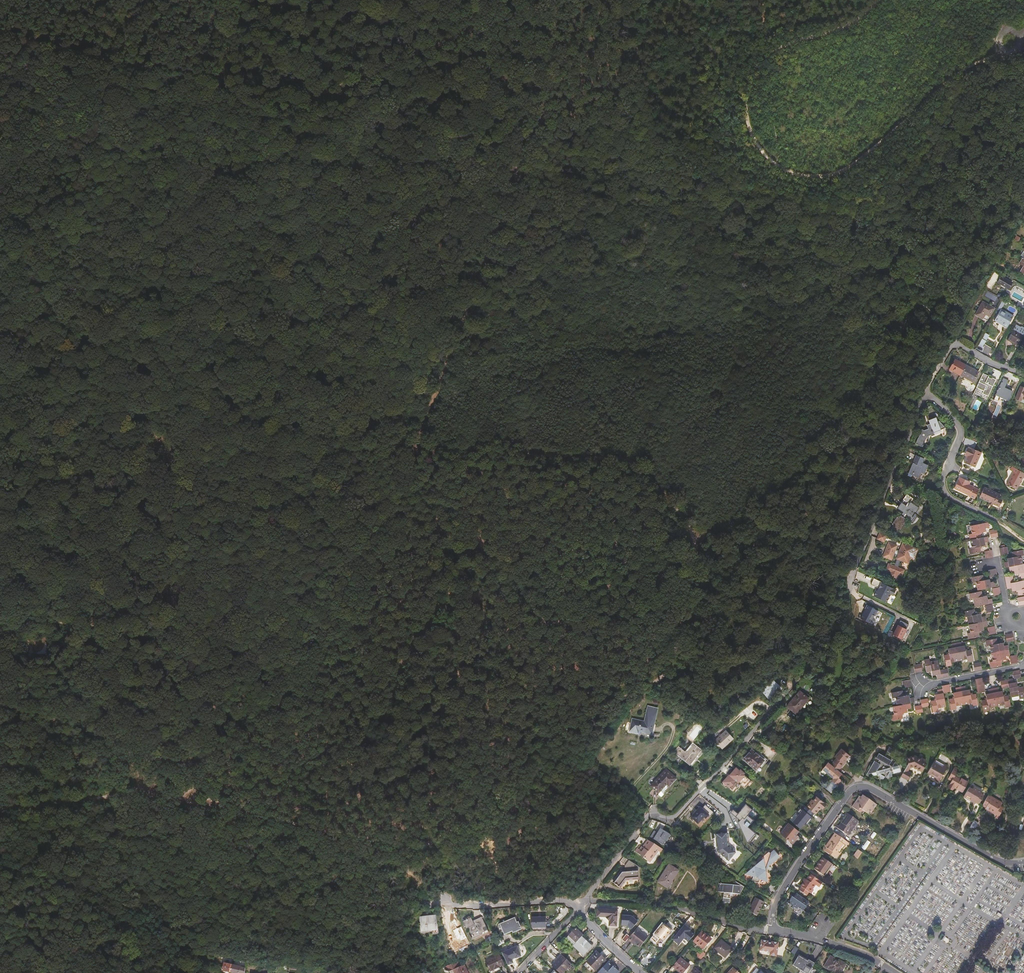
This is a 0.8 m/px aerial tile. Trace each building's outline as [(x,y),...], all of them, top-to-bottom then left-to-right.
[(998,282),(1007,288),(1011,281),(1002,276),(998,282)] [(995,308),(983,302),(976,315),(983,319),(986,314),(990,317),(995,308)] [(1013,316),(1002,309),(995,321),(1007,327),(1013,316)] [(1014,330),(1023,335),(1023,327),(1022,327),(1020,328),(1016,326),(1014,330)] [(1018,346),(1023,336),(1023,335),(1014,330),(1008,340),(1018,346)] [(989,336),(985,334),(979,345),(983,347),(985,344),(993,349),(996,342),(988,338),(989,336)] [(961,375),(967,365),(955,359),(950,370),(961,375)] [(979,372),(967,365),(961,375),(974,382),(979,372)] [(989,375),(984,373),(977,387),(984,391),(983,393),(989,396),(997,379),(993,377),(992,378),(989,377),(989,375)] [(1008,381),(1004,379),(995,399),(998,400),(1000,397),(1009,401),(1013,392),(1004,388),(1008,381)] [(936,416),(929,418),(931,422),(928,423),(929,427),(924,429),(923,429),(917,443),(923,446),(925,441),(928,443),(930,438),(929,437),(930,434),(932,433),(932,434),(942,430),(940,425),(944,424),(940,420),(938,420),(936,416)] [(968,457),(967,457),(978,462),(982,453),(972,448),(971,449),(969,448),(967,453),(969,454),(968,457)] [(909,470),(913,471),(914,472),(915,471),(922,474),(925,469),(927,465),(921,463),(923,458),(915,455),(909,469),(908,469),(908,470),(909,470)] [(978,462),(967,457),(965,463),(975,468),(978,462)] [(1013,467),(1011,470),(1015,472),(1008,485),(1016,489),(1019,483),(1020,483),(1023,478),(1023,473),(1013,467)] [(976,500),(980,491),(974,488),(969,485),(971,483),(961,478),(960,481),(959,480),(955,488),(970,496),(970,497),(976,500)] [(990,503),(994,504),(998,505),(999,505),(1001,504),(1003,501),(999,498),(1001,495),(985,488),(981,497),(990,502),(990,503)] [(922,504),(907,494),(904,499),(909,502),(907,506),(902,502),(898,509),(903,512),(899,518),(898,517),(893,525),(894,526),(892,529),(898,533),(900,530),(901,531),(906,523),(905,522),(906,519),(911,522),(914,518),(915,518),(917,515),(916,514),(922,504)] [(970,535),(971,540),(982,538),(981,533),(986,532),(986,529),(990,528),(989,523),(985,523),(982,524),(971,526),(973,534),(970,535)] [(998,537),(997,530),(990,531),(991,538),(998,537)] [(892,537),(881,532),(879,536),(876,535),(873,542),(877,543),(878,540),(887,543),(887,540),(891,542),(892,537)] [(982,538),(971,540),(972,548),(970,549),(971,554),(981,552),(980,547),(986,546),(985,542),(989,542),(988,537),(982,538)] [(895,558),(898,559),(902,549),(891,545),(885,558),(893,561),(895,558)] [(902,549),(898,559),(900,559),(899,561),(909,564),(911,559),(916,560),(920,551),(905,545),(903,549),(902,549)] [(1007,547),(1000,548),(1001,556),(1009,554),(1007,547)] [(985,552),(986,555),(986,559),(994,557),(992,550),(991,551),(985,552)] [(1006,568),(1010,567),(1023,564),(1022,556),(1023,556),(1023,553),(1023,550),(1012,553),(1014,558),(1008,559),(1008,562),(1005,563),(1006,568)] [(1023,564),(1010,567),(1011,572),(1015,571),(1015,574),(1021,573),(1022,578),(1023,578),(1023,564)] [(905,572),(891,566),(888,572),(894,574),(892,578),(897,580),(898,576),(903,577),(905,572)] [(989,570),(990,572),(991,577),(997,576),(996,569),(989,570)] [(977,582),(978,590),(996,587),(995,582),(991,583),(990,580),(985,581),(984,575),(973,577),(974,583),(977,582)] [(1013,575),(1006,577),(1007,584),(1015,582),(1013,575)] [(1015,582),(1007,584),(1008,589),(1012,588),(1013,591),(1018,590),(1019,596),(1023,595),(1023,580),(1015,582)] [(883,593),(882,593),(879,598),(892,604),(896,596),(899,597),(901,592),(887,585),(887,584),(879,581),(876,587),(883,590),(884,591),(883,593)] [(974,599),(976,606),(993,603),(992,599),(988,600),(987,596),(983,597),(982,592),(970,594),(971,599),(974,599)] [(878,611),(867,605),(859,618),(870,624),(878,611)] [(987,613),(994,612),(993,605),(986,606),(987,613)] [(968,617),(969,625),(987,621),(986,616),(982,617),(981,614),(976,615),(975,610),(964,612),(965,618),(968,617)] [(909,625),(900,620),(892,635),(901,640),(909,625)] [(968,633),(969,639),(980,637),(979,631),(984,630),(984,627),(988,626),(987,621),(969,625),(971,633),(968,633)] [(1013,634),(1006,635),(1008,642),(1015,641),(1013,634)] [(990,646),(992,654),(1009,650),(1008,645),(1004,646),(1003,643),(998,644),(997,639),(995,639),(990,640),(986,641),(987,646),(990,646)] [(956,643),(960,661),(968,659),(969,662),(974,661),(972,650),(967,651),(965,646),(963,647),(962,642),(956,643)] [(956,643),(951,644),(952,649),(949,649),(950,655),(945,656),(947,666),(952,665),(952,662),(960,661),(956,643)] [(991,662),(992,668),(1003,666),(1001,660),(1007,659),(1006,656),(1010,655),(1009,650),(992,654),(994,662),(991,662)] [(1010,657),(1012,664),(1019,662),(1017,655),(1010,657)] [(937,675),(937,679),(943,678),(941,670),(939,660),(931,662),(930,659),(925,660),(927,672),(933,671),(933,675),(937,675)] [(974,664),(976,671),(983,670),(981,662),(974,664)] [(922,664),(914,665),(916,673),(923,671),(922,664)] [(1015,679),(1022,678),(1020,671),(1013,672),(1015,679)] [(976,679),(977,686),(985,685),(983,678),(976,679)] [(1020,698),(1020,699),(1023,698),(1023,687),(1019,688),(1018,683),(1014,683),(1014,679),(1008,680),(1010,687),(1012,697),(1020,696),(1020,698)] [(774,680),(761,693),(771,702),(784,689),(774,680)] [(912,680),(904,681),(905,688),(913,687),(912,680)] [(1001,682),(1002,687),(1003,689),(1010,687),(1008,680),(1001,682)] [(950,684),(943,686),(943,689),(944,692),(951,691),(950,684)] [(977,686),(979,693),(986,692),(986,690),(985,685),(977,686)] [(966,686),(961,687),(964,700),(971,698),(973,706),(979,705),(977,694),(972,695),(970,690),(967,690),(966,686)] [(957,706),(965,705),(964,700),(961,687),(956,688),(957,692),(954,693),(955,698),(950,699),(952,710),(957,709),(957,706)] [(994,689),(997,706),(1005,705),(1006,708),(1012,707),(1010,696),(1004,697),(1003,691),(1000,692),(999,688),(994,689)] [(939,708),(947,706),(944,692),(943,689),(938,690),(939,694),(936,695),(937,700),(932,701),(934,712),(939,711),(939,708)] [(990,708),(997,706),(994,689),(989,690),(989,694),(986,695),(988,700),(982,701),(984,712),(990,711),(990,708)] [(916,703),(915,697),(910,698),(910,695),(904,696),(903,691),(892,693),(893,698),(896,698),(898,706),(911,704),(916,703)] [(813,698),(808,694),(806,696),(801,692),(788,706),(796,714),(804,705),(807,707),(813,700),(813,698)] [(922,706),(923,707),(930,706),(928,699),(921,700),(922,706)] [(898,706),(893,707),(895,715),(892,715),(893,721),(904,719),(903,713),(909,713),(908,709),(912,708),(911,704),(898,706)] [(658,708),(649,706),(645,722),(634,719),(630,731),(639,733),(639,730),(652,733),(658,708)] [(917,714),(924,713),(923,707),(922,706),(917,707),(916,707),(917,714)] [(727,730),(716,741),(723,749),(734,738),(727,730)] [(686,751),(679,746),(675,752),(691,765),(698,756),(700,757),(705,751),(694,742),(686,751)] [(765,761),(753,750),(745,759),(757,770),(765,761)] [(838,758),(832,765),(839,771),(845,764),(844,763),(846,761),(850,756),(842,750),(836,757),(838,758)] [(900,765),(880,754),(877,758),(876,757),(874,761),(875,762),(868,774),(872,773),(874,776),(880,774),(882,779),(884,778),(885,776),(887,777),(888,775),(890,777),(893,776),(892,774),(901,771),(900,765)] [(916,756),(907,758),(909,763),(902,776),(909,780),(912,773),(908,771),(910,768),(915,767),(923,771),(927,764),(925,763),(926,760),(923,758),(922,759),(916,756)] [(948,766),(936,759),(929,772),(939,778),(940,776),(942,778),(948,766)] [(832,765),(829,763),(826,767),(824,769),(822,772),(826,775),(827,773),(834,779),(833,781),(838,785),(842,780),(840,778),(843,773),(839,771),(832,765)] [(745,772),(738,766),(733,772),(732,772),(722,784),(726,788),(727,787),(733,793),(741,784),(746,788),(752,781),(744,774),(745,772)] [(955,767),(949,777),(953,779),(948,787),(954,791),(955,788),(963,792),(969,782),(956,774),(959,769),(955,767)] [(677,778),(668,770),(652,786),(661,793),(662,794),(677,778)] [(700,778),(695,774),(690,780),(695,784),(700,778)] [(832,794),(838,785),(833,781),(826,789),(832,794)] [(970,787),(965,796),(974,802),(973,804),(975,806),(977,802),(980,804),(985,795),(981,794),(983,791),(975,786),(974,789),(970,787)] [(989,794),(983,804),(987,806),(987,807),(991,808),(990,809),(1000,815),(1003,810),(1002,810),(1004,807),(1001,805),(1002,804),(1003,804),(1003,803),(1003,802),(989,794)] [(872,813),(878,804),(864,795),(860,800),(859,799),(853,807),(859,811),(860,808),(867,813),(869,811),(872,813)] [(702,800),(698,796),(692,803),(696,807),(702,800)] [(813,800),(807,806),(815,813),(816,814),(822,808),(823,809),(826,804),(817,797),(814,801),(813,800)] [(747,803),(739,812),(735,809),(732,812),(736,815),(748,841),(749,842),(757,833),(748,825),(758,813),(747,803)] [(807,806),(804,804),(798,813),(800,814),(794,822),(802,828),(805,824),(807,821),(810,823),(814,818),(813,817),(815,813),(807,806)] [(714,811),(705,805),(698,813),(706,820),(714,811)] [(716,820),(721,814),(717,811),(712,818),(715,820),(716,820)] [(852,829),(858,820),(849,813),(845,819),(846,819),(843,823),(842,822),(838,828),(847,834),(848,833),(850,834),(853,830),(852,829)] [(980,822),(975,819),(970,828),(975,831),(980,822)] [(800,831),(790,823),(781,833),(794,844),(798,839),(795,837),(800,831)] [(654,830),(651,837),(665,845),(671,834),(661,828),(658,832),(654,830)] [(728,832),(716,833),(717,851),(730,860),(736,852),(729,846),(728,842),(726,842),(726,838),(728,838),(728,832)] [(846,846),(848,843),(849,842),(836,833),(832,839),(833,840),(831,843),(830,842),(826,847),(827,847),(825,850),(830,854),(831,853),(838,858),(840,855),(842,851),(843,852),(847,846),(846,846)] [(661,853),(663,849),(648,840),(645,844),(646,845),(645,848),(643,847),(639,853),(646,857),(645,859),(651,863),(654,857),(658,851),(661,853)] [(862,853),(858,850),(853,857),(858,860),(862,853)] [(779,855),(775,851),(772,854),(770,851),(762,858),(765,861),(760,866),(759,865),(748,874),(755,876),(754,880),(755,881),(756,881),(756,882),(757,882),(758,882),(760,882),(762,878),(769,881),(766,868),(763,867),(762,870),(760,869),(760,868),(761,868),(762,867),(762,866),(766,862),(769,866),(778,858),(777,856),(779,855)] [(834,864),(825,858),(820,865),(819,864),(816,869),(826,876),(834,864)] [(637,868),(638,866),(630,861),(626,866),(627,870),(624,871),(623,873),(622,873),(615,882),(618,883),(617,884),(621,887),(621,886),(624,888),(630,879),(631,880),(636,878),(636,877),(640,876),(639,869),(637,869),(637,868)] [(679,871),(670,865),(659,882),(670,889),(674,882),(673,881),(679,871)] [(820,887),(823,882),(811,874),(805,883),(804,882),(801,886),(802,887),(800,890),(808,895),(810,892),(812,894),(814,890),(813,890),(816,885),(820,887)] [(731,893),(741,894),(744,886),(737,882),(733,879),(733,885),(716,883),(715,891),(724,892),(723,903),(730,903),(731,893)] [(804,909),(809,902),(796,892),(794,895),(795,896),(794,899),(792,898),(790,901),(791,902),(791,903),(798,908),(800,907),(804,909)] [(764,902),(756,898),(749,911),(758,915),(764,902)] [(617,927),(618,911),(598,910),(597,917),(601,917),(609,926),(609,927),(611,927),(617,927)] [(533,928),(547,930),(549,916),(534,915),(533,928)] [(437,923),(437,916),(420,918),(422,934),(434,933),(434,936),(442,935),(441,923),(437,923)] [(474,922),(472,918),(463,922),(472,941),(489,932),(482,918),(474,922)] [(502,928),(504,934),(513,931),(513,932),(522,929),(519,922),(517,923),(515,918),(499,925),(500,928),(502,928)] [(631,935),(634,928),(629,925),(625,931),(631,935)] [(672,932),(663,925),(654,936),(663,943),(672,932)] [(690,928),(685,925),(673,939),(680,945),(682,941),(682,939),(685,938),(689,942),(695,935),(691,931),(689,929),(690,928)] [(574,946),(583,936),(576,929),(567,939),(574,946)] [(648,938),(637,929),(628,940),(635,946),(636,945),(640,948),(648,938)] [(712,940),(702,932),(694,942),(704,950),(712,940)] [(594,945),(583,936),(574,946),(584,956),(594,945)] [(496,939),(500,947),(506,945),(502,937),(496,939)] [(779,942),(773,941),(773,943),(768,942),(769,940),(762,939),(760,950),(771,951),(770,955),(777,956),(779,942)] [(733,949),(721,940),(714,949),(725,958),(733,949)] [(522,957),(520,953),(520,951),(519,948),(518,948),(503,954),(508,965),(514,963),(512,960),(516,959),(522,957)] [(701,960),(706,954),(701,950),(696,957),(701,960)] [(606,961),(597,952),(587,962),(596,971),(606,961)] [(500,955),(486,962),(492,972),(495,972),(501,970),(500,968),(504,965),(500,955)] [(563,955),(553,966),(561,972),(564,972),(572,964),(564,957),(563,955)] [(808,962),(798,956),(793,966),(802,971),(808,962)] [(834,972),(841,972),(843,970),(846,972),(849,966),(840,960),(839,961),(831,957),(825,967),(834,972)] [(672,968),(679,972),(684,972),(686,972),(689,969),(688,968),(690,965),(681,958),(672,968)] [(610,961),(599,972),(600,972),(618,972),(620,971),(615,965),(615,966),(610,961)] [(454,971),(461,968),(458,962),(445,968),(447,971),(450,972),(454,971)] [(223,971),(230,972),(232,965),(224,963),(223,971)] [(230,972),(233,972),(239,972),(240,966),(232,965),(230,972)]
